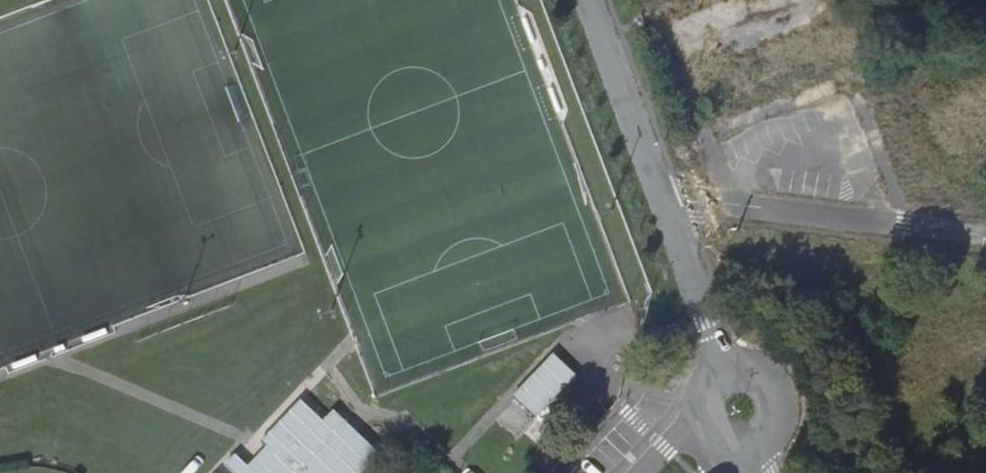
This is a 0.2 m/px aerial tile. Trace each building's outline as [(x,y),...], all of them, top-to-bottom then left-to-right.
[(538,419),(563,393),(578,376),(555,354),(514,397),(538,419)] [(379,452),(378,451),(373,447),(369,442),(347,421),(336,432),(302,400),(262,442),(277,457),(267,467),(261,472),(360,472),(379,452)] [(539,448),(553,434),(538,420),(524,434),(539,448)] [(237,455),(226,466),(233,472),(255,472),(237,455)]
